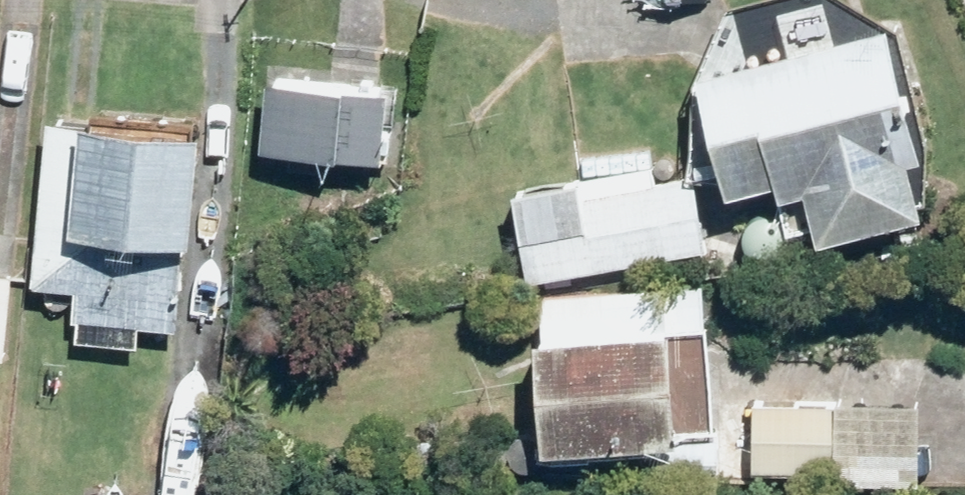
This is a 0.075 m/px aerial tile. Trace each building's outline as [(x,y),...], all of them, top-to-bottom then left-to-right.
[(708,181),(741,182),(745,203),(789,192),(800,236),(831,228),(837,251),(939,223),(925,171),(943,166),(908,33),(852,0),(790,0),(746,12),(708,91),(708,181)] [(399,97),(277,87),(271,156),(393,167),(399,97)] [(58,128),(42,289),(88,293),(83,344),(147,350),(149,330),(186,334),(194,249),(209,251),(220,145),(58,128)] [(538,284),(714,252),(701,178),(662,185),(659,165),(571,181),(572,191),(523,199),(538,284)] [(524,294),(522,257),(498,259),(501,296),(524,294)] [(0,278),(0,364),(10,365),(21,281),(0,278)] [(561,460),(694,450),(692,413),(725,411),(718,332),(714,332),(710,285),(549,297),(561,460)] [(761,474),(847,476),(850,408),(763,404),(761,474)] [(669,488),(727,488),(727,441),(699,441),(699,465),(669,464),(669,488)]
